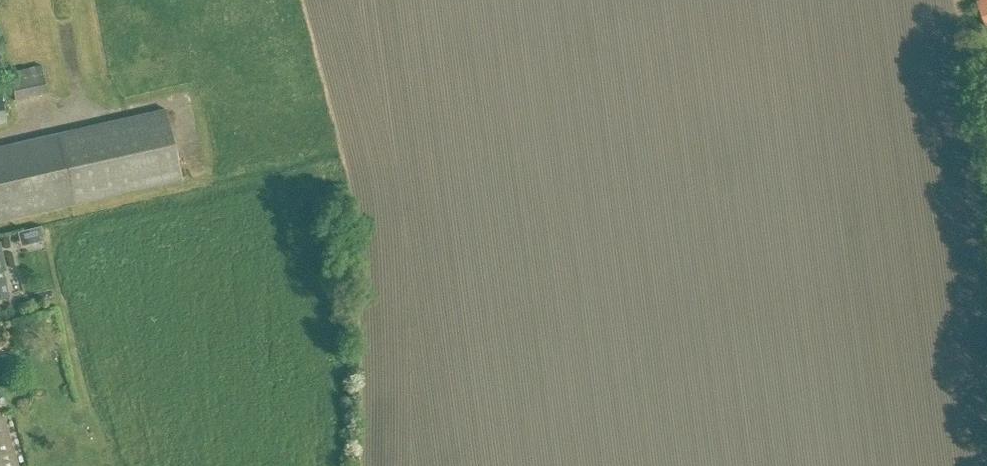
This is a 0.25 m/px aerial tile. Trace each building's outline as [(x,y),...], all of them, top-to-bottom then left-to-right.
[(41,65),(10,73),(17,102),(48,94),(41,65)] [(182,181),(166,111),(0,149),(0,222),(182,181)] [(41,227),(29,229),(32,243),(44,241),(41,227)] [(9,295),(2,270),(5,269),(0,251),(0,297),(9,295)] [(2,417),(0,416),(0,465),(16,465),(2,417)]
